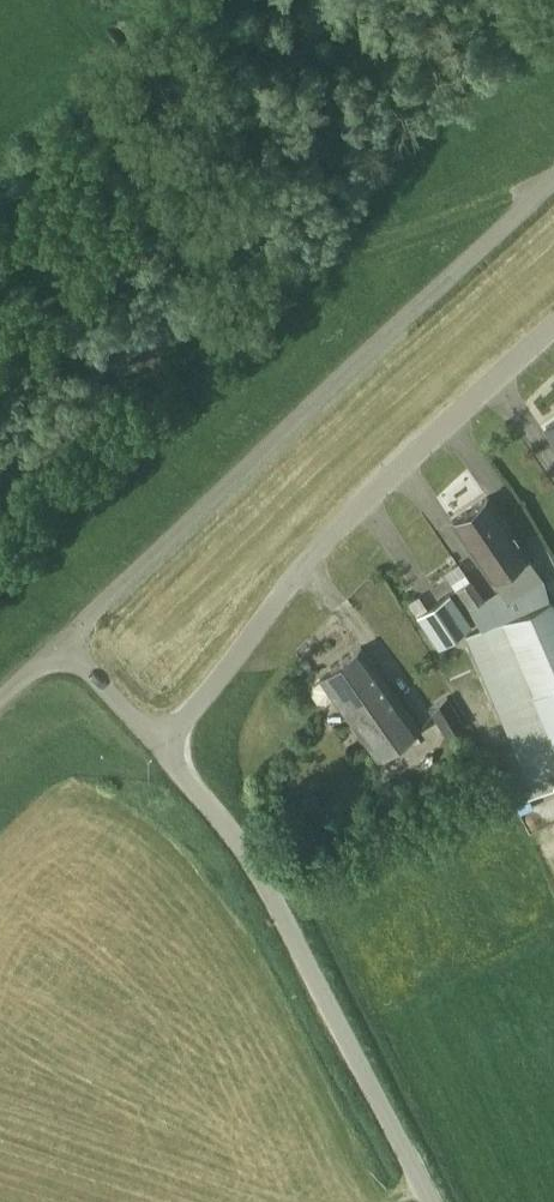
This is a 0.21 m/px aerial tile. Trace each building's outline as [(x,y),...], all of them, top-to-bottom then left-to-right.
[(545,427),(553,440),(553,421),(545,427)] [(478,561),(515,536),(487,497),(451,521),(478,561)] [(469,611),(481,629),(464,635),(512,747),(492,757),(513,805),(553,787),(553,786),(549,773),(553,771),(553,606),(551,599),(549,599),(543,579),(527,556),(528,556),(515,536),(478,561),(491,581),(492,580),(499,590),(485,599),(469,611)] [(469,611),(485,599),(471,579),(459,563),(443,575),(454,591),(468,612),(469,611)] [(472,625),(450,593),(427,609),(418,596),(408,604),(438,648),(472,625)] [(419,728),(360,647),(319,677),(320,679),(313,684),(311,693),(317,701),(326,703),(333,697),(378,758),(419,728)] [(466,725),(448,696),(429,707),(446,737),(466,725)]
